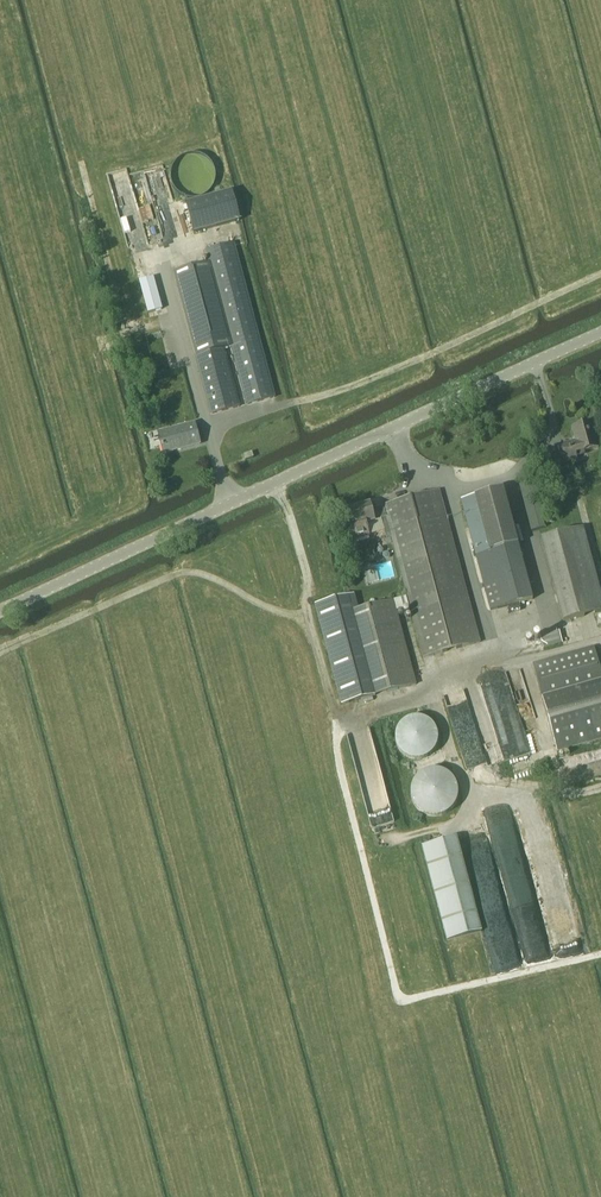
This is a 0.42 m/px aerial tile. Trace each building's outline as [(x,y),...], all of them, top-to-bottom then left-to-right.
[(232,194),(186,206),(193,235),(240,223),(232,194)] [(232,347),(230,347),(233,358),(246,406),(276,398),(260,340),(234,243),(205,251),(208,263),(210,262),(232,347)] [(210,262),(208,263),(173,272),(195,357),(225,349),(230,347),(232,347),(210,262)] [(154,279),(139,283),(148,316),(163,312),(154,279)] [(225,349),(195,357),(210,415),(240,408),(225,349)] [(575,454),(599,448),(592,423),(572,428),(574,438),(571,443),(555,447),(559,464),(576,460),(575,454)] [(194,424),(158,433),(164,454),(200,444),(194,424)] [(252,452),(244,455),(245,460),(253,457),(252,452)] [(491,611),(532,599),(503,489),(461,500),(491,611)] [(385,518),(406,597),(409,608),(423,659),(480,644),(439,490),(383,505),(383,507),(371,510),(370,504),(344,511),(349,529),(350,528),(353,540),(369,536),(367,530),(368,530),(368,527),(367,527),(366,524),(375,522),(375,521),(385,518)] [(540,539),(562,622),(600,612),(600,593),(583,528),(540,539)] [(341,705),(375,696),(417,686),(396,611),(409,608),(406,597),(394,600),(359,610),(355,596),(349,597),(315,606),(341,705)] [(557,753),(600,740),(600,671),(594,647),(532,664),(557,753)]
